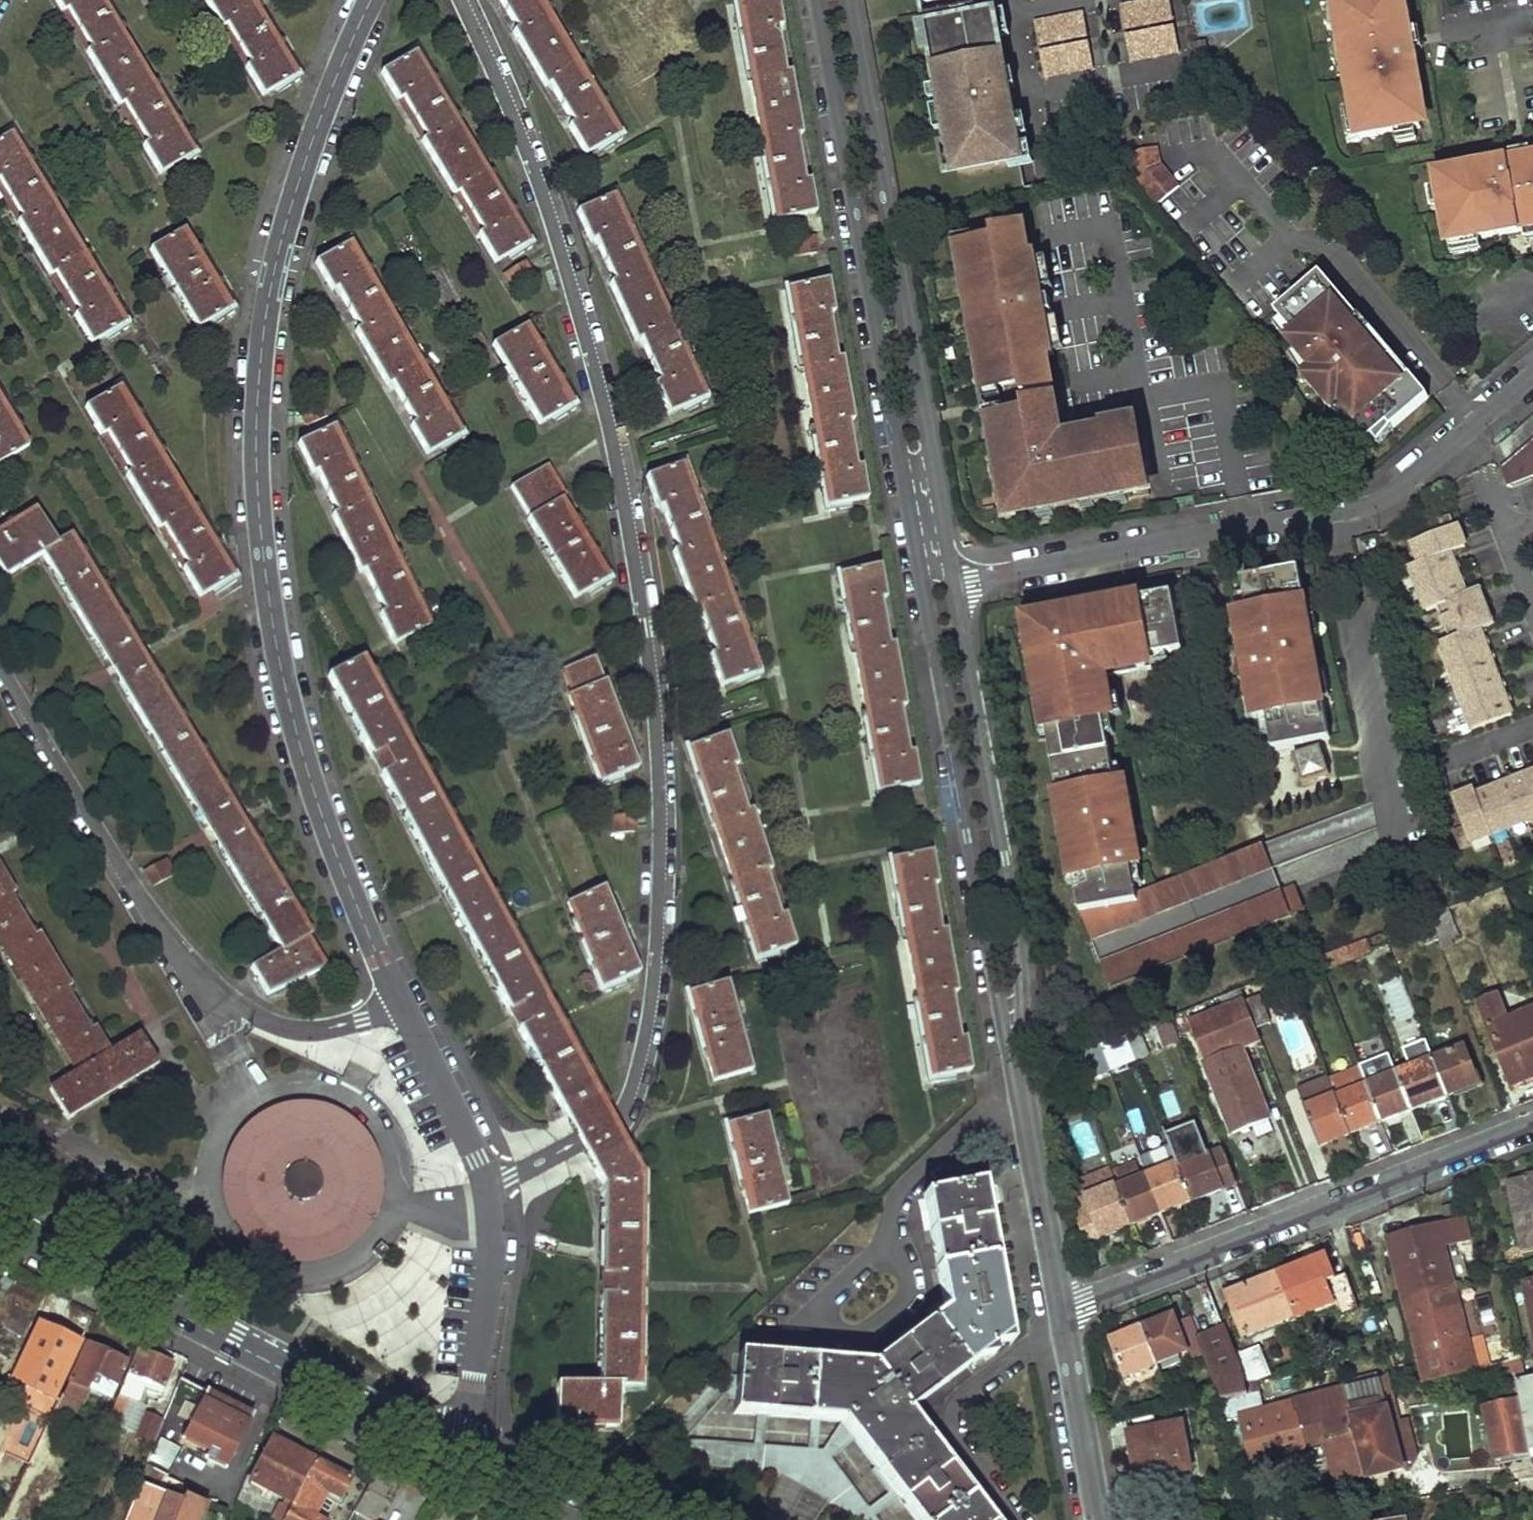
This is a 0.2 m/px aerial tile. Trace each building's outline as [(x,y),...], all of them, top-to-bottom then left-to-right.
[(192,154),(101,0),(56,0),(64,13),(68,11),(91,49),(88,52),(120,106),(124,104),(148,144),(144,146),(160,174),(192,154)] [(296,74),(250,0),(207,0),(222,25),(226,23),(251,65),(248,67),(264,93),(296,74)] [(618,134),(538,0),(499,0),(517,28),(513,31),(545,85),(550,83),(575,123),(570,126),(586,153),(618,134)] [(813,211),(807,180),(802,180),(794,134),(798,133),(788,72),(782,72),(774,26),(779,25),(775,0),(750,0),(737,3),(776,218),(813,211)] [(929,30),(932,49),(939,89),(943,88),(946,99),(941,100),(950,148),(954,148),(959,174),(1019,164),(1013,127),(1008,128),(999,78),(1003,76),(989,0),(924,0),(929,30)] [(1399,0),(1355,0),(1333,4),(1335,11),(1340,37),(1341,47),(1345,67),(1353,111),(1358,140),(1358,142),(1395,135),(1415,131),(1421,130),(1418,112),(1416,102),(1422,101),(1417,72),(1412,59),(1415,59),(1409,28),(1403,30),(1402,20),(1399,0)] [(1399,0),(1402,20),(1412,19),(1409,0),(1400,0),(1399,0)] [(1170,1),(1121,10),(1131,65),(1180,56),(1170,1)] [(1340,37),(1335,11),(1324,13),(1328,32),(1340,37)] [(1093,72),(1083,17),(1035,25),(1044,80),(1093,72)] [(1409,28),(1415,59),(1423,52),(1420,33),(1409,28)] [(929,30),(915,33),(918,51),(932,49),(929,30)] [(1345,67),(1341,47),(1331,49),(1335,69),(1345,67)] [(1206,51),(1195,53),(1198,68),(1209,66),(1206,51)] [(528,242),(415,53),(383,73),(398,101),(403,99),(426,137),(422,139),(454,193),(458,191),(482,232),(479,234),(495,261),(528,242)] [(1358,140),(1353,111),(1342,113),(1348,143),(1358,140)] [(1415,131),(1395,135),(1397,145),(1417,142),(1415,131)] [(124,324),(10,135),(0,140),(0,183),(22,218),(19,221),(51,275),(56,273),(80,312),(76,315),(92,343),(124,324)] [(1161,163),(1158,148),(1129,153),(1132,176),(1156,205),(1179,186),(1161,163)] [(1532,160),(1532,153),(1531,150),(1510,155),(1507,164),(1532,160)] [(1507,164),(1508,169),(1493,167),(1465,172),(1466,180),(1456,181),(1437,184),(1439,189),(1442,209),(1449,246),(1450,246),(1480,240),(1525,232),(1532,231),(1532,160),(1507,164)] [(1465,172),(1455,173),(1456,181),(1466,180),(1465,172)] [(1432,211),(1442,209),(1439,189),(1428,192),(1432,211)] [(669,411),(703,395),(612,196),(578,211),(591,240),(595,239),(615,281),(611,283),(636,337),(640,336),(660,379),(656,382),(669,411)] [(1130,498),(1150,495),(1136,419),(1103,425),(1061,432),(1055,401),(1030,406),(1027,392),(1053,387),(1047,356),(1054,355),(1049,325),(1047,325),(1045,313),(1052,312),(1049,298),(1043,299),(1040,287),(1042,286),(1037,257),(1030,258),(1024,228),(993,233),(995,242),(976,245),(958,248),(964,286),(972,284),(975,301),(981,335),(984,352),(977,353),(984,391),(1000,388),(1004,387),(1007,403),(1010,418),(1006,419),(989,422),(998,473),(1004,472),(1008,490),(1012,513),(1034,509),(1052,506),(1053,512),(1082,507),(1081,501),(1094,498),(1094,505),(1112,501),(1111,495),(1129,492),(1130,498)] [(198,325),(229,306),(184,230),(152,249),(198,325)] [(1525,232),(1526,242),(1532,241),(1532,231),(1525,232)] [(955,249),(958,248),(976,245),(974,235),(953,238),(955,249)] [(1481,251),(1480,240),(1450,246),(1452,256),(1481,251)] [(426,453),(458,434),(348,244),(317,262),(333,291),(338,289),(359,327),(356,330),(386,383),(391,381),(414,423),(411,425),(426,453)] [(1359,318),(1321,273),(1276,311),(1281,318),(1295,335),(1289,341),(1314,372),(1306,379),(1310,387),(1313,386),(1327,403),(1325,404),(1332,411),(1341,403),(1357,421),(1351,426),(1367,441),(1389,423),(1393,429),(1429,397),(1411,376),(1409,377),(1392,357),(1386,363),(1374,349),(1364,337),(1353,324),(1359,318)] [(828,506),(865,499),(859,468),(854,469),(846,420),(851,419),(840,360),(835,361),(826,312),(831,311),(825,282),(788,289),(828,506)] [(975,301),(972,284),(964,286),(967,302),(975,301)] [(975,301),(967,302),(974,336),(981,335),(975,301)] [(1353,324),(1364,337),(1372,330),(1361,317),(1359,318),(1353,324)] [(1274,324),(1289,341),(1295,335),(1281,318),(1274,324)] [(539,421),(572,402),(527,325),(493,344),(539,421)] [(984,352),(981,335),(974,336),(977,353),(984,352)] [(1374,349),(1386,363),(1392,357),(1394,356),(1382,342),(1374,349)] [(201,593),(232,573),(120,386),(87,405),(104,434),(108,432),(131,471),(127,473),(160,525),(164,523),(189,563),(185,566),(201,593)] [(982,391),(985,402),(1002,399),(1000,388),(984,391),(982,391)] [(26,443),(0,400),(0,459),(26,443)] [(1332,411),(1351,426),(1357,421),(1341,403),(1332,411)] [(1003,407),(986,411),(988,422),(989,422),(1006,419),(1003,407)] [(395,640),(428,625),(333,427),(300,443),(313,472),(318,471),(337,511),(333,513),(360,568),(364,566),(385,609),(382,612),(395,640)] [(1501,468),(1508,487),(1532,478),(1532,442),(1501,468)] [(722,683),(756,670),(682,464),(647,477),(657,507),(662,506),(679,553),(675,554),(696,610),(701,609),(715,650),(711,653),(722,683)] [(566,497),(547,465),(512,487),(531,518),(530,519),(575,595),(607,576),(562,499),(566,497)] [(1008,490),(1004,472),(998,473),(1002,492),(1008,490)] [(1035,515),(1034,509),(1012,513),(1008,490),(1002,492),(1007,521),(1035,515)] [(1130,498),(1129,492),(1111,495),(1112,501),(1130,498)] [(1094,498),(1081,501),(1082,507),(1094,505),(1094,498)] [(1053,512),(1052,506),(1034,509),(1035,515),(1053,512)] [(325,968),(306,937),(309,934),(70,535),(56,542),(36,509),(0,531),(0,565),(5,573),(40,552),(281,951),(252,971),(270,1001),(325,968)] [(1465,595),(1450,555),(1466,549),(1457,526),(1453,528),(1449,517),(1431,524),(1435,535),(1411,544),(1418,565),(1408,569),(1425,614),(1446,606),(1450,616),(1455,628),(1458,637),(1438,645),(1471,733),(1512,718),(1480,632),(1495,626),(1481,589),(1465,595)] [(879,790),(916,784),(912,752),(906,753),(898,706),(902,704),(891,644),(887,645),(878,597),(883,596),(877,568),(840,574),(879,790)] [(1330,740),(1298,571),(1242,581),(1248,615),(1235,617),(1243,659),(1235,660),(1239,680),(1246,679),(1254,720),(1267,719),(1273,752),(1330,740)] [(1184,654),(1174,596),(1130,604),(1130,601),(1055,615),(1056,622),(1025,628),(1042,723),(1046,723),(1061,806),(1058,807),(1069,871),(1072,872),(1079,914),(1138,903),(1136,895),(1131,869),(1128,849),(1137,847),(1126,784),(1116,786),(1103,721),(1115,720),(1107,678),(1152,670),(1150,660),(1184,654)] [(1455,628),(1450,616),(1441,619),(1445,632),(1455,628)] [(642,1175),(363,658),(332,676),(604,1186),(600,1386),(558,1385),(558,1406),(557,1426),(617,1427),(618,1385),(638,1386),(642,1175)] [(637,764),(604,682),(603,682),(594,658),(563,669),(573,694),(569,695),(602,779),(637,764)] [(758,955),(792,944),(782,914),(777,915),(763,870),(767,868),(749,809),(743,811),(729,766),(734,764),(725,736),(691,749),(758,955)] [(1305,780),(1330,772),(1322,747),(1297,755),(1305,780)] [(1471,796),(1469,790),(1463,792),(1446,798),(1458,829),(1451,831),(1454,849),(1532,819),(1532,772),(1471,796)] [(634,830),(632,813),(610,815),(612,833),(634,830)] [(1264,846),(1136,895),(1138,903),(1079,914),(1090,941),(1273,870),(1264,846)] [(1128,849),(1131,869),(1141,867),(1137,847),(1128,849)] [(931,1077),(969,1069),(963,1038),(958,1038),(949,991),(954,990),(944,929),(938,929),(930,882),(935,881),(930,854),(892,861),(931,1077)] [(151,885),(174,875),(167,858),(144,868),(151,885)] [(157,1063),(141,1035),(112,1052),(94,1024),(90,1026),(66,986),(69,982),(37,930),(33,931),(10,894),(14,892),(0,868),(0,941),(79,1072),(52,1090),(69,1117),(157,1063)] [(1305,912),(1296,887),(1100,964),(1109,988),(1305,912)] [(604,988),(637,971),(599,889),(565,905),(604,988)] [(1439,943),(1443,953),(1454,948),(1451,939),(1457,936),(1446,909),(1429,916),(1439,943)] [(1429,916),(1411,923),(1422,950),(1439,943),(1429,916)] [(1345,949),(1350,961),(1370,953),(1365,941),(1345,949)] [(1345,949),(1315,961),(1320,973),(1350,961),(1345,949)] [(714,1079),(750,1067),(727,982),(691,994),(714,1079)] [(1480,998),(1515,1087),(1532,1080),(1532,1012),(1515,1019),(1503,989),(1480,998)] [(1246,1003),(1257,1030),(1270,1025),(1259,998),(1246,1003)] [(1257,1030),(1246,1003),(1189,1026),(1234,1133),(1268,1119),(1241,1050),(1261,1041),(1257,1030)] [(1169,1019),(1154,1024),(1163,1049),(1180,1043),(1170,1018),(1169,1019)] [(1124,1036),(1099,1046),(1109,1073),(1135,1063),(1124,1036)] [(1099,1046),(1071,1057),(1082,1084),(1109,1073),(1099,1046)] [(1435,1061),(1450,1097),(1481,1085),(1466,1049),(1435,1061)] [(1361,1072),(1382,1123),(1413,1111),(1397,1075),(1390,1058),(1360,1070),(1361,1072)] [(1397,1075),(1413,1111),(1450,1097),(1435,1061),(1397,1075)] [(1382,1123),(1361,1072),(1332,1083),(1337,1097),(1339,1098),(1353,1134),(1382,1123)] [(1339,1098),(1337,1097),(1307,1109),(1322,1145),(1353,1134),(1339,1098)] [(751,1212),(787,1202),(765,1116),(729,1125),(751,1212)] [(352,1157),(347,1149),(340,1141),(331,1134),(322,1130),(308,1127),(297,1127),(286,1129),(275,1133),(266,1139),(259,1146),(253,1154),(249,1162),(245,1175),(245,1188),(247,1199),(251,1210),(258,1220),(268,1229),(277,1235),(289,1239),(300,1240),(312,1240),(322,1237),(333,1231),(340,1225),(349,1215),(355,1203),(358,1190),(358,1176),(355,1163),(352,1157)] [(1178,1165),(1192,1202),(1238,1183),(1225,1151),(1211,1157),(1200,1129),(1168,1142),(1178,1165)] [(1145,1178),(1139,1164),(1115,1174),(1120,1187),(1118,1188),(1132,1226),(1163,1213),(1149,1176),(1145,1178)] [(1178,1165),(1149,1176),(1163,1213),(1192,1202),(1178,1165)] [(1087,1244),(1091,1242),(1132,1226),(1118,1188),(1117,1184),(1111,1171),(1080,1183),(1086,1197),(1077,1201),(1074,1202),(1077,1218),(1087,1244)] [(1520,1249),(1532,1246),(1532,1174),(1527,1175),(1523,1179),(1508,1182),(1520,1249)] [(908,1412),(992,1348),(1010,1345),(980,1185),(924,1196),(945,1310),(877,1362),(741,1349),(736,1409),(837,1419),(915,1519),(990,1519),(908,1412)] [(1404,1307),(1457,1292),(1446,1250),(1473,1242),(1467,1220),(1387,1242),(1404,1307)] [(1278,1275),(1295,1318),(1335,1302),(1340,1316),(1360,1308),(1346,1274),(1336,1278),(1327,1256),(1278,1275)] [(1295,1318),(1278,1275),(1228,1295),(1245,1338),(1295,1318)] [(40,1299),(15,1286),(6,1305),(17,1310),(14,1315),(28,1323),(40,1299)] [(1468,1339),(1457,1292),(1404,1307),(1424,1384),(1475,1372),(1477,1381),(1514,1372),(1516,1381),(1526,1379),(1521,1361),(1489,1368),(1481,1335),(1468,1339)] [(1200,1340),(1192,1316),(1177,1322),(1175,1314),(1143,1327),(1158,1364),(1189,1353),(1192,1359),(1206,1353),(1200,1340)] [(78,1342),(35,1323),(9,1381),(53,1400),(78,1342)] [(1158,1364),(1143,1327),(1113,1339),(1126,1377),(1158,1364)] [(1249,1396),(1247,1384),(1239,1364),(1237,1357),(1226,1330),(1200,1340),(1206,1353),(1212,1371),(1223,1401),(1249,1396)] [(127,1363),(85,1345),(69,1381),(112,1400),(127,1363)] [(1239,1364),(1247,1384),(1258,1379),(1271,1374),(1262,1348),(1237,1357),(1239,1364)] [(171,1364),(136,1351),(109,1421),(118,1425),(127,1399),(138,1402),(142,1391),(159,1396),(171,1364)] [(1372,1477),(1409,1468),(1415,1457),(1406,1419),(1398,1422),(1387,1377),(1351,1389),(1372,1477)] [(251,1416),(177,1378),(160,1423),(150,1448),(144,1464),(168,1475),(185,1445),(225,1467),(251,1416)] [(1516,1381),(1529,1452),(1532,1451),(1532,1378),(1526,1379),(1516,1381)] [(1249,1396),(1223,1401),(1227,1426),(1244,1422),(1253,1460),(1326,1443),(1338,1486),(1372,1477),(1351,1389),(1265,1410),(1258,1379),(1247,1384),(1249,1396)] [(79,1400),(61,1392),(50,1416),(68,1425),(79,1400)] [(160,1423),(142,1417),(133,1440),(150,1448),(160,1423)] [(1183,1426),(1127,1435),(1131,1454),(1134,1453),(1139,1480),(1190,1470),(1183,1426)] [(822,1448),(672,1434),(669,1462),(809,1473),(844,1519),(877,1519),(822,1448)] [(274,1439),(251,1482),(286,1501),(284,1505),(280,1503),(271,1519),(272,1519),(282,1519),(313,1460),(274,1439)] [(313,1460),(282,1519),(319,1519),(308,1514),(321,1490),(338,1499),(348,1478),(313,1460)] [(380,1462),(354,1512),(370,1519),(376,1519),(388,1498),(385,1496),(397,1470),(380,1462)] [(137,1482),(123,1519),(198,1519),(205,1504),(183,1495),(182,1500),(137,1482)]
